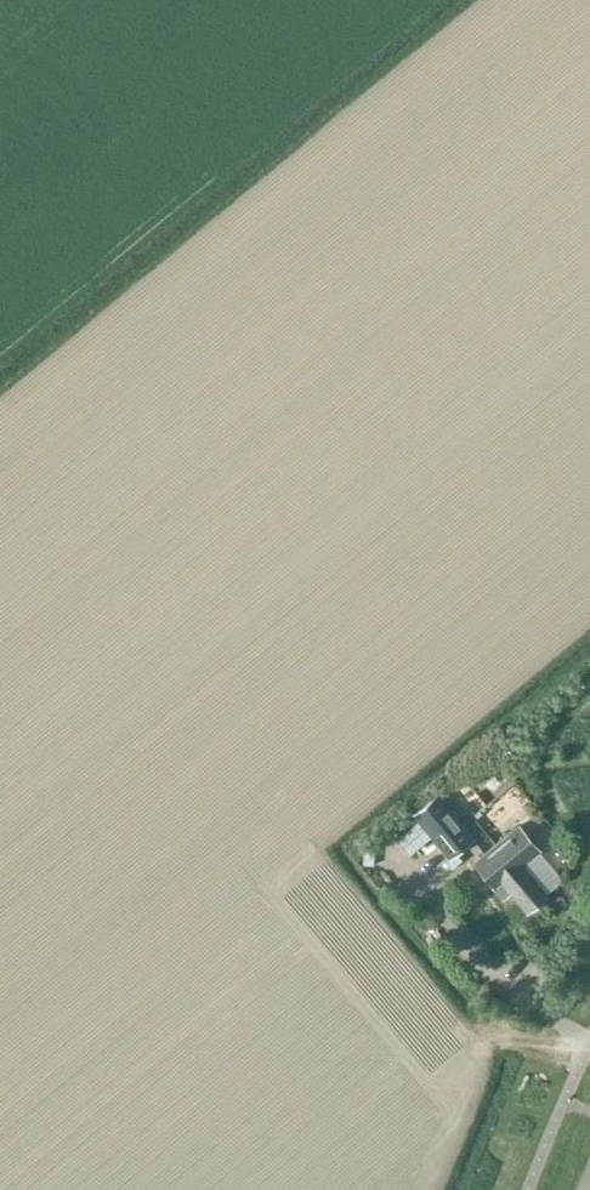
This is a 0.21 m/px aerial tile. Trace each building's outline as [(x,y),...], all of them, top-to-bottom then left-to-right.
[(450,858),(474,838),(438,795),(414,815),(450,858)] [(523,866),(541,851),(517,823),(474,860),(495,886),(493,888),(503,900),(511,892),(528,913),(550,895),(523,866)] [(365,849),(364,861),(373,861),(374,849),(365,849)]
